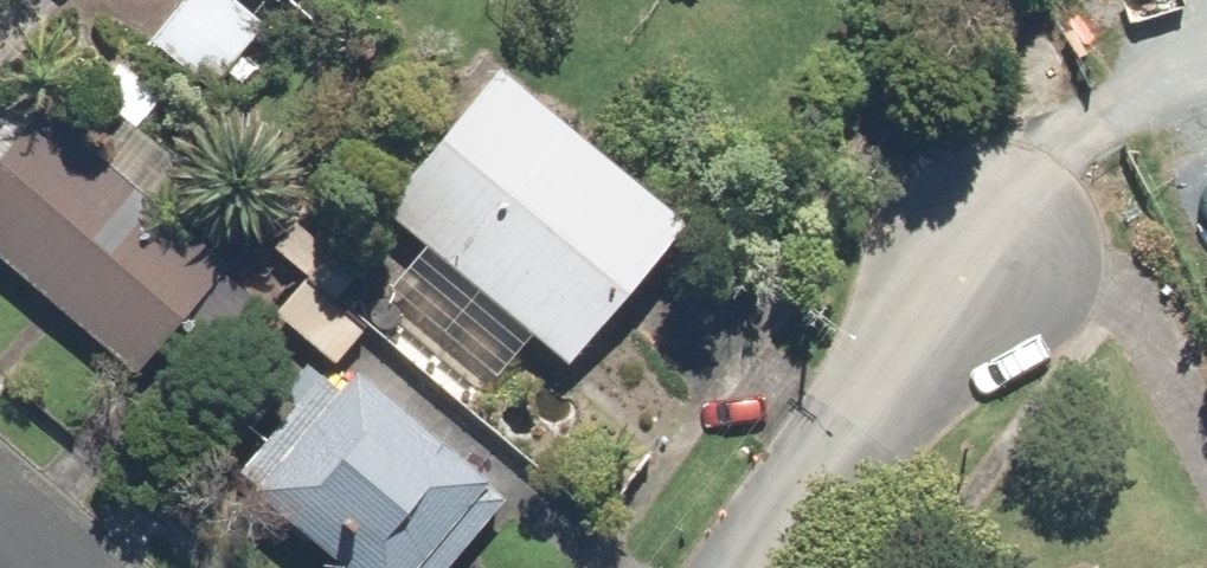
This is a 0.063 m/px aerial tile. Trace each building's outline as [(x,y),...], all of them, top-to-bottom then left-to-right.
[(214,88),(265,27),(232,0),(189,0),(156,41),(214,88)] [(507,67),(387,195),(573,367),(693,238),(507,67)] [(0,149),(0,237),(131,359),(220,265),(44,102),(0,149)] [(352,567),(424,567),(499,484),(357,358),(250,477),(352,567)]
